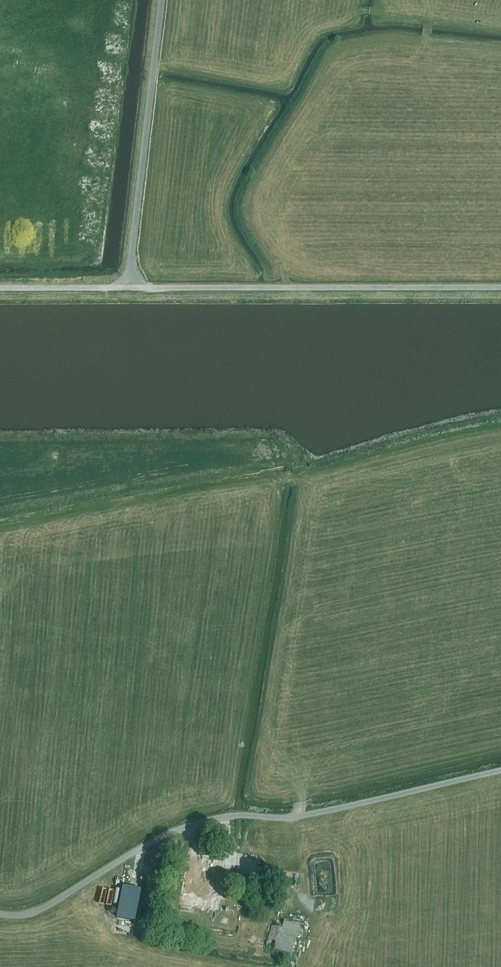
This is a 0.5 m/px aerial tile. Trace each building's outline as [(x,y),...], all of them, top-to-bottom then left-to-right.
[(220,886),(224,861),(188,855),(181,894),(183,894),(181,904),(215,909),(217,897),(219,897),(221,887),(220,886)] [(179,881),(182,862),(173,860),(169,879),(179,881)] [(236,887),(238,876),(229,875),(227,886),(236,887)] [(137,918),(143,889),(129,886),(123,916),(137,918)] [(290,960),(300,926),(284,921),(282,928),(272,925),(264,952),(290,960)]
